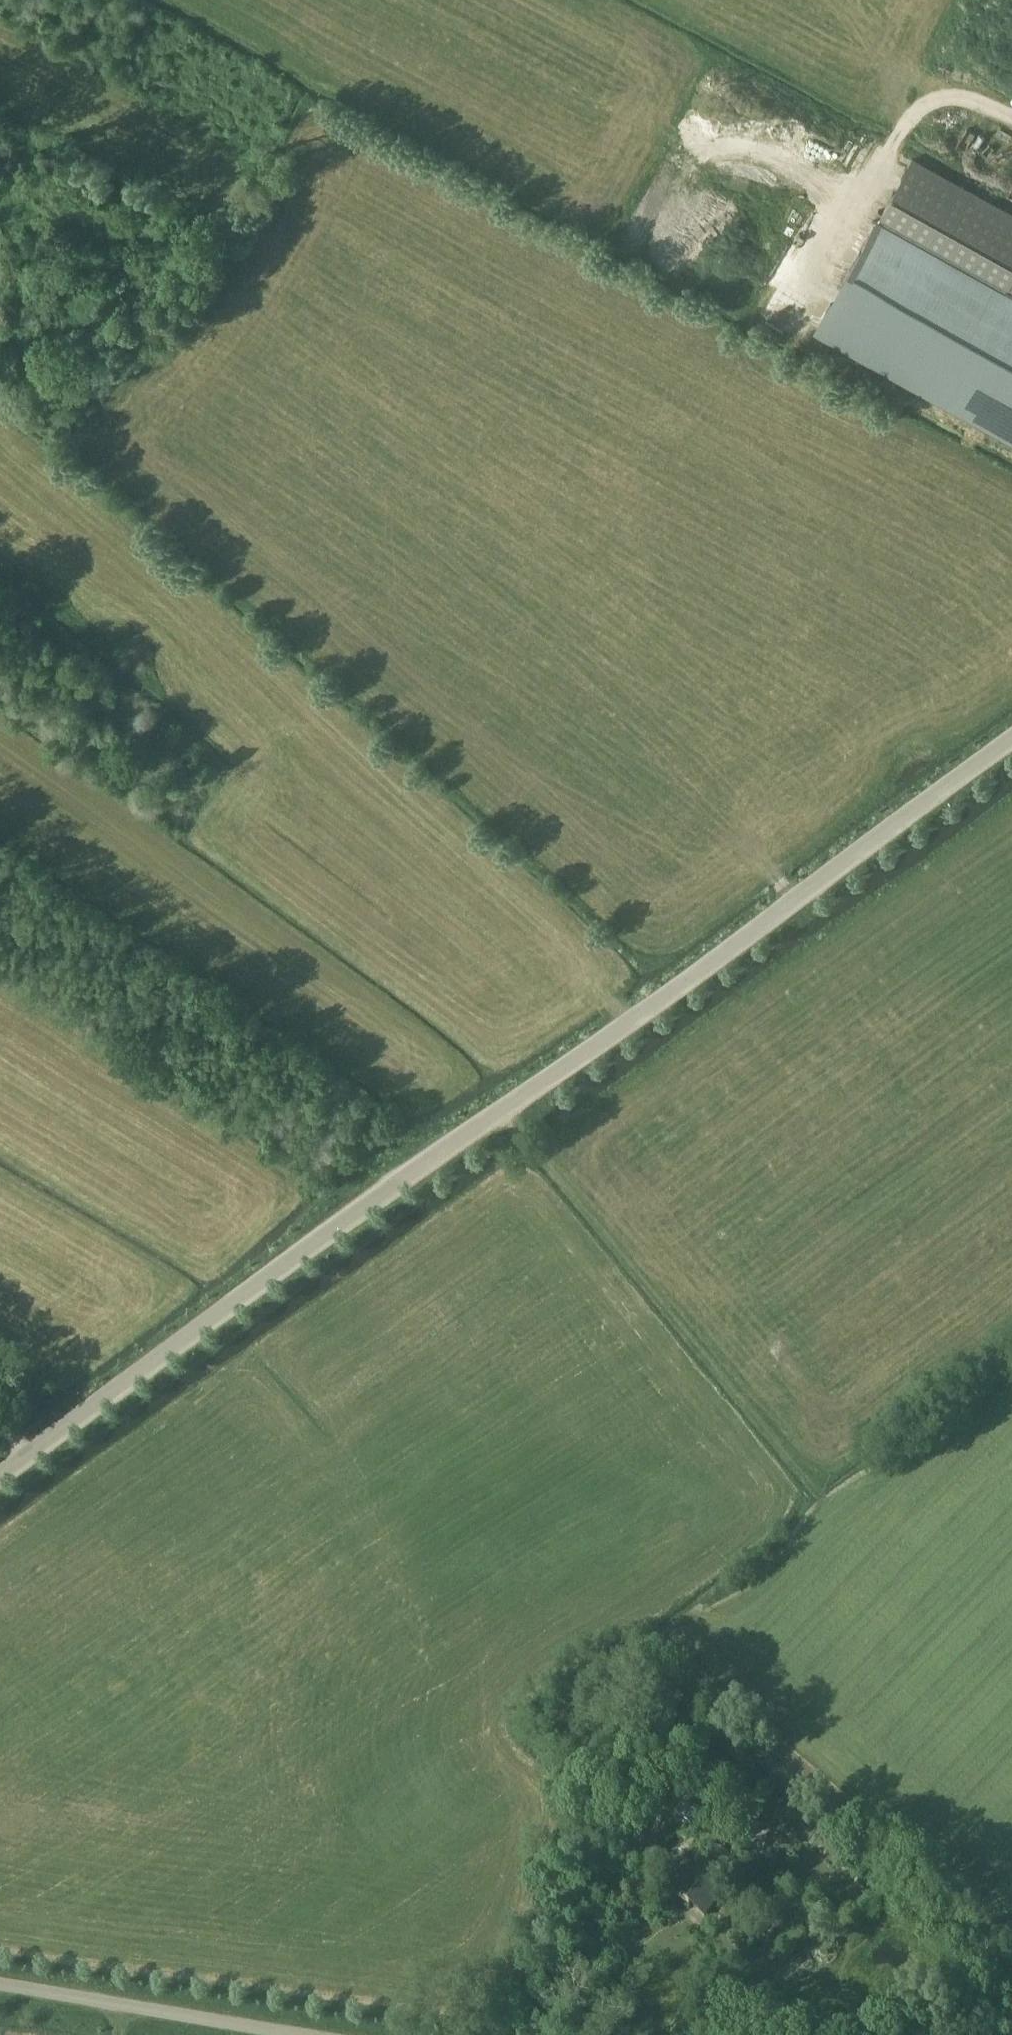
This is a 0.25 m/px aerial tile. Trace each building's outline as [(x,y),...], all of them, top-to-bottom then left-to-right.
[(845,135),(841,145),(860,151),(863,141),(845,135)] [(815,331),(1011,441),(1011,212),(913,156),(909,163),(815,331)] [(656,1822),(640,1845),(658,1857),(674,1835),(656,1822)] [(705,1846),(671,1893),(704,1919),(739,1868),(705,1846)]
